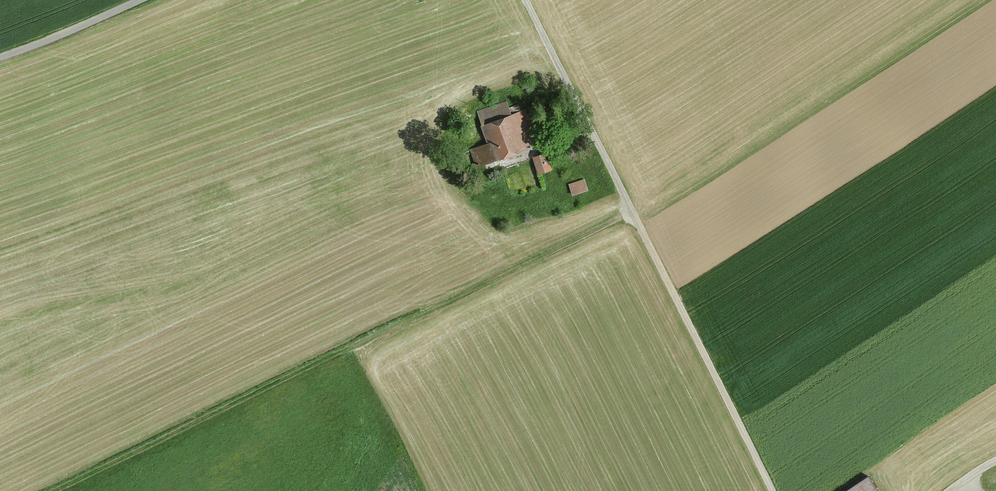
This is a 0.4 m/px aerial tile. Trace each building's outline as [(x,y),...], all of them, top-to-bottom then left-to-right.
[(518,105),(509,108),(507,100),(474,111),(485,145),(471,150),(478,169),(526,152),(524,147),(539,142),(529,111),(521,113),(518,105)] [(547,155),(533,160),(539,175),(553,169),(547,155)] [(586,192),(583,181),(567,185),(570,195),(586,192)] [(869,479),(852,490),(877,490),(869,479)]
